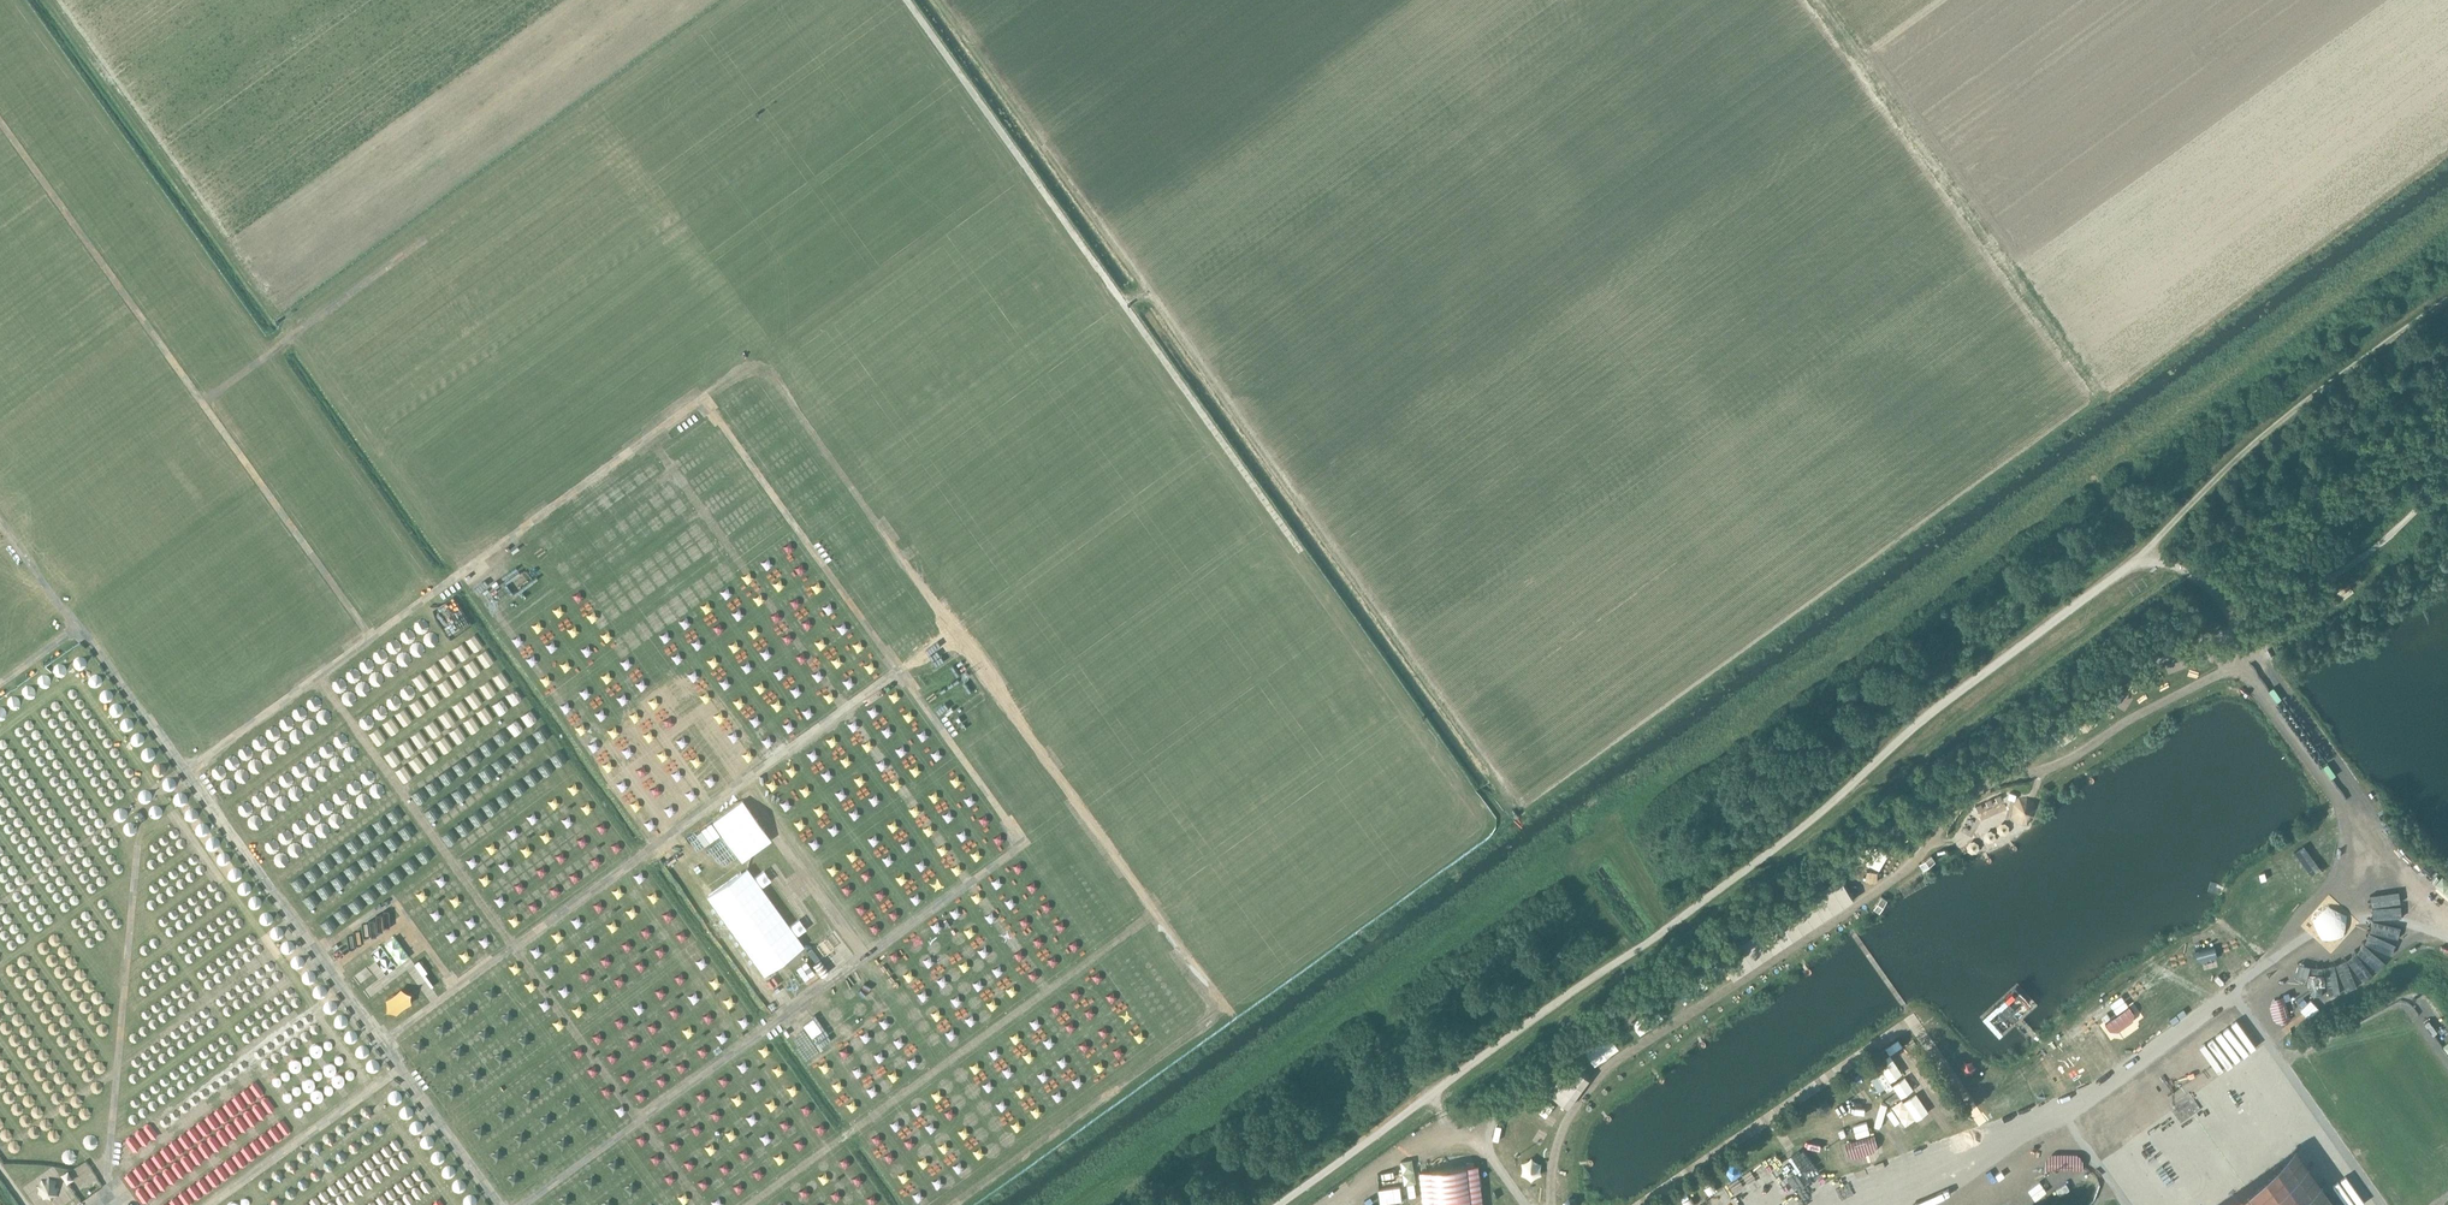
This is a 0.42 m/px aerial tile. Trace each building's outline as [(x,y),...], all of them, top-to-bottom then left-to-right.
[(2305,872),(2312,861),(2301,853),(2293,864),(2305,872)] [(2343,878),(2337,881),(2342,892),(2348,890),(2343,878)] [(2361,943),(2347,948),(2352,959),(2365,954),(2361,943)] [(2393,959),(2392,952),(2368,956),(2369,963),(2393,959)] [(2335,982),(2346,975),(2343,969),(2331,976),(2335,982)] [(2309,1003),(2324,995),(2312,975),(2295,985),(2302,996),(2288,1005),(2299,1024),(2316,1014),(2309,1003)] [(2332,993),(2327,996),(2331,1004),(2342,997),(2336,985),(2330,989),(2332,993)] [(1895,1050),(1907,1053),(1909,1044),(1919,1047),(1922,1034),(1908,1030),(1905,1039),(1898,1037),(1895,1050)] [(1926,1059),(1903,1067),(1908,1080),(1931,1071),(1926,1059)] [(2220,1085),(2246,1066),(2242,1060),(2215,1079),(2220,1085)] [(2201,1081),(2209,1073),(2201,1066),(2193,1073),(2201,1081)] [(1866,1105),(1889,1087),(1873,1067),(1850,1085),(1866,1105)] [(1947,1094),(1943,1079),(1922,1086),(1926,1100),(1947,1094)] [(1838,1117),(1849,1128),(1858,1118),(1848,1107),(1838,1117)] [(1926,1110),(1907,1120),(1917,1138),(1936,1128),(1926,1110)] [(1795,1133),(1802,1144),(1817,1133),(1811,1123),(1795,1133)] [(1807,1159),(1802,1147),(1796,1149),(1791,1138),(1784,1141),(1794,1165),(1807,1159)] [(1464,1149),(1449,1154),(1451,1160),(1466,1155),(1464,1149)] [(1745,1168),(1748,1173),(1740,1178),(1747,1190),(1767,1177),(1757,1160),(1745,1168)] [(1475,1177),(1478,1165),(1463,1162),(1460,1174),(1475,1177)] [(2038,1179),(2044,1202),(2065,1196),(2067,1204),(2084,1200),(2079,1179),(2060,1183),(2058,1174),(2038,1179)] [(1712,1191),(1715,1198),(1731,1189),(1728,1182),(1712,1191)] [(1923,1202),(1916,1187),(1901,1195),(1906,1204),(1917,1204),(1923,1202)] [(2036,1204),(2037,1190),(2024,1189),(2023,1204),(2036,1204)]
